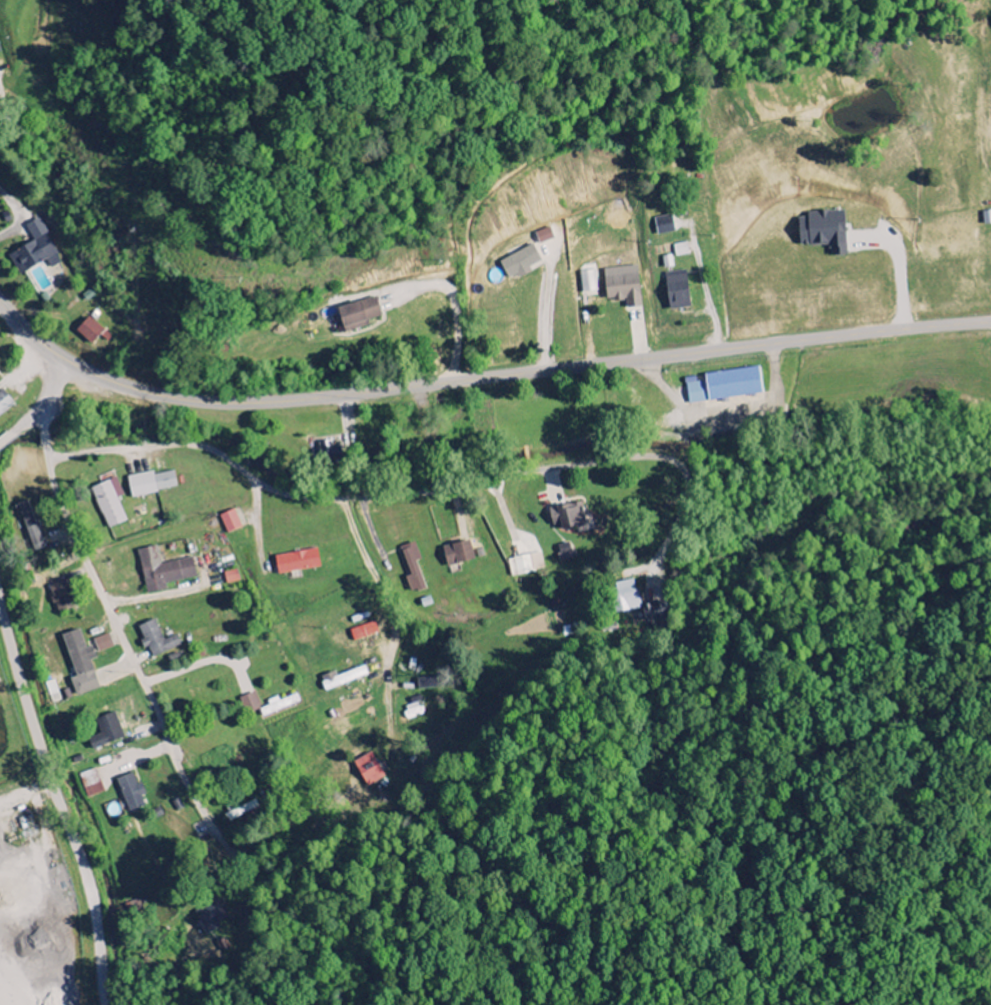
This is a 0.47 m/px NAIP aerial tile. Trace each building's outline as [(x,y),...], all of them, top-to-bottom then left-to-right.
[(847,256),(844,211),(807,213),(807,218),(797,219),(799,247),(830,245),(830,257),(847,256)] [(675,234),(673,217),(655,218),(657,236),(675,234)] [(8,254),(18,275),(46,261),(50,269),(60,264),(39,219),(25,225),(33,242),(8,254)] [(674,246),(676,258),(689,255),(687,243),(674,246)] [(500,260),(507,279),(519,274),(520,277),(531,273),(529,267),(540,262),(534,247),(500,260)] [(665,270),(674,268),(672,256),(663,258),(665,270)] [(582,298),(599,296),(596,271),(579,273),(582,298)] [(666,273),(667,310),(689,309),(687,272),(666,273)] [(641,308),(639,275),(604,276),(605,302),(626,301),(627,309),(641,308)] [(383,319),(376,297),(336,309),(343,331),(383,319)] [(103,332),(88,318),(76,331),(91,345),(103,332)] [(704,374),(705,381),(687,382),(689,403),(762,396),(759,369),(704,374)] [(2,390),(0,392),(0,416),(14,405),(2,390)] [(316,440),(318,462),(342,459),(341,447),(332,448),(330,438),(316,440)] [(177,489),(173,472),(154,476),(153,473),(126,478),(131,498),(177,489)] [(123,496),(117,479),(92,488),(107,530),(127,523),(118,499),(123,496)] [(17,505),(32,552),(43,548),(27,501),(17,505)] [(560,526),(561,530),(584,528),(582,504),(549,508),(551,527),(560,526)] [(226,534),(241,530),(236,511),(221,515),(226,534)] [(443,547),(446,566),(473,562),(470,542),(443,547)] [(561,562),(575,558),(571,543),(557,547),(561,562)] [(137,551),(147,595),(167,591),(165,585),(197,578),(192,558),(161,565),(157,547),(137,551)] [(401,553),(410,576),(405,578),(411,594),(426,589),(416,562),(421,561),(416,547),(401,553)] [(274,556),(277,575),(320,570),(318,551),(274,556)] [(512,578),(545,571),(541,553),(508,560),(512,578)] [(224,574),(227,585),(240,582),(238,571),(224,574)] [(641,609),(636,581),(612,586),(618,614),(641,609)] [(50,588),(58,613),(76,608),(68,582),(50,588)] [(642,606),(645,622),(672,618),(669,602),(642,606)] [(138,627),(143,641),(150,659),(180,647),(176,636),(163,642),(155,621),(138,627)] [(379,635),(375,623),(350,631),(353,643),(379,635)] [(75,678),(70,680),(76,697),(99,689),(89,662),(95,660),(91,647),(85,649),(79,631),(61,637),(75,678)] [(113,648),(109,635),(93,640),(97,653),(113,648)] [(320,678),(325,692),(368,676),(364,667),(337,677),(335,673),(320,678)] [(247,716),(261,710),(254,693),(240,699),(247,716)] [(279,702),(278,698),(267,702),(269,706),(259,710),(262,719),(301,703),(297,694),(279,702)] [(95,721),(100,735),(87,740),(91,751),(124,739),(115,713),(95,721)] [(355,761),(364,787),(383,780),(373,754),(355,761)] [(105,793),(96,769),(79,775),(87,799),(105,793)] [(117,780),(128,813),(145,807),(142,798),(146,796),(141,784),(137,786),(133,774),(117,780)] [(219,902),(193,915),(202,934),(228,921),(219,902)]
